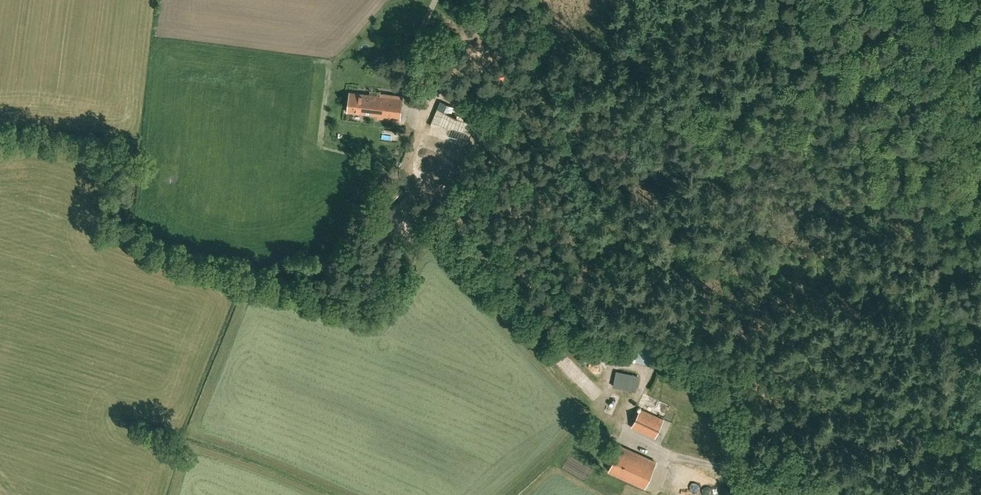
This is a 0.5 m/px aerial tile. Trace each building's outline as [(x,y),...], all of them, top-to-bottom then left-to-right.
[(350,92),(347,112),(378,115),(378,117),(389,119),(389,115),(401,116),(403,96),(381,93),(380,96),(370,94),(350,92)] [(451,114),(454,107),(440,101),(412,166),(453,183),(477,125),(451,114)] [(394,199),(403,189),(390,179),(382,189),(394,199)] [(641,409),(632,427),(655,437),(663,419),(641,409)] [(645,487),(656,462),(621,446),(610,471),(645,487)]
